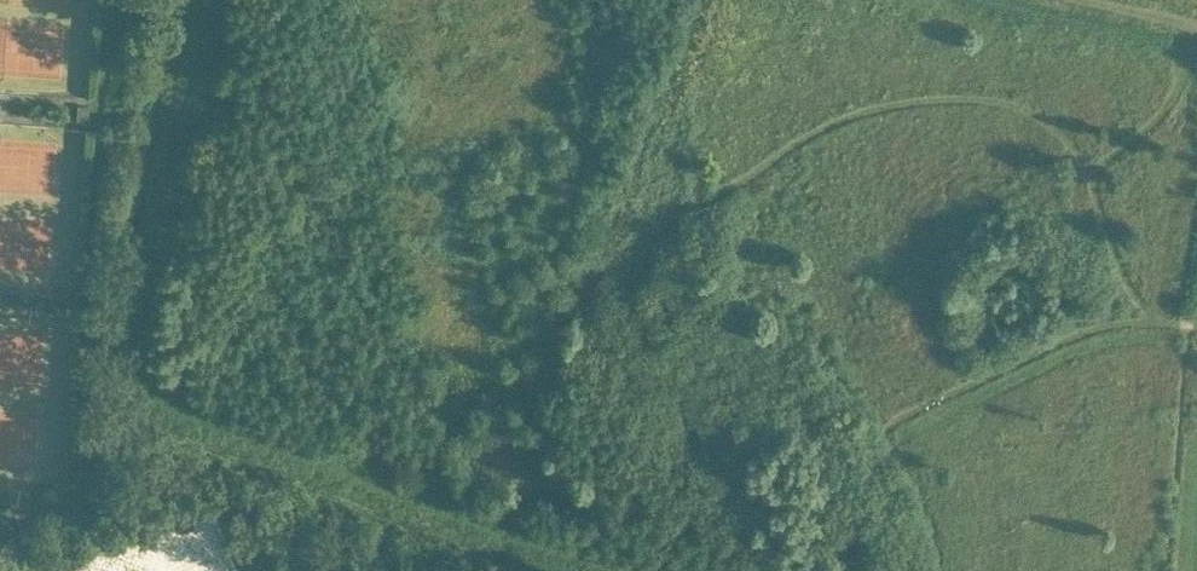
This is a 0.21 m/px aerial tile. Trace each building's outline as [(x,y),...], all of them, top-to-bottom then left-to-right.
[(221,514),(66,563),(68,570),(239,570),(221,514)]
